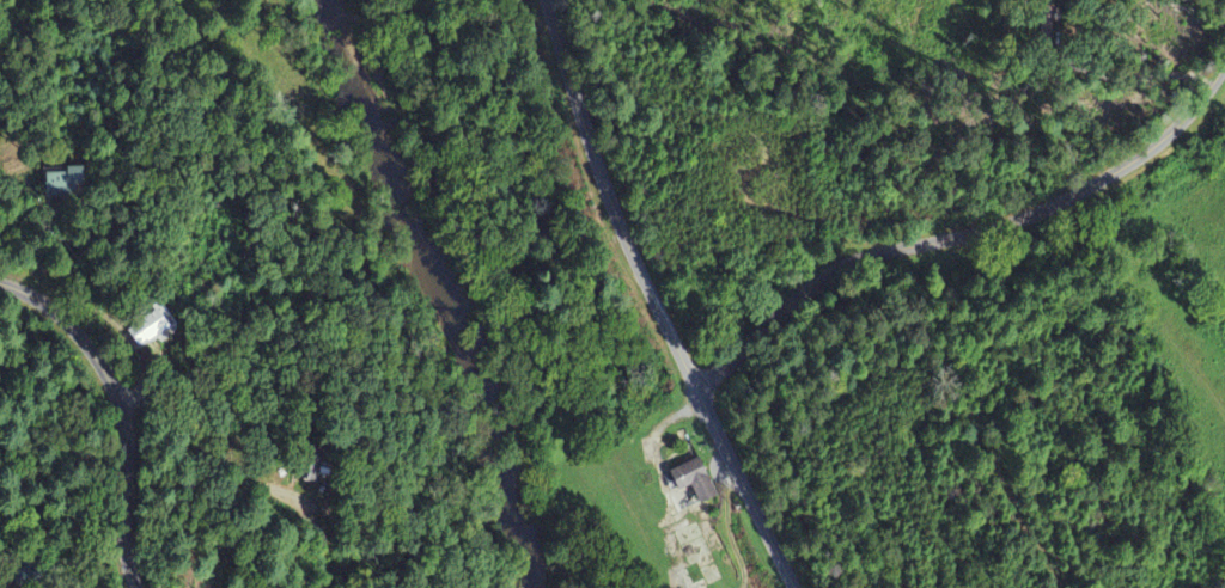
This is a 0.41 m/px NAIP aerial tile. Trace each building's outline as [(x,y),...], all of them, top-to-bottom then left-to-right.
[(46,173),(45,197),(83,199),(84,169),(65,168),(65,174),(46,173)] [(142,350),(168,327),(152,310),(127,333),(142,350)] [(690,486),(695,504),(712,499),(700,459),(667,469),(673,491),(690,486)]
